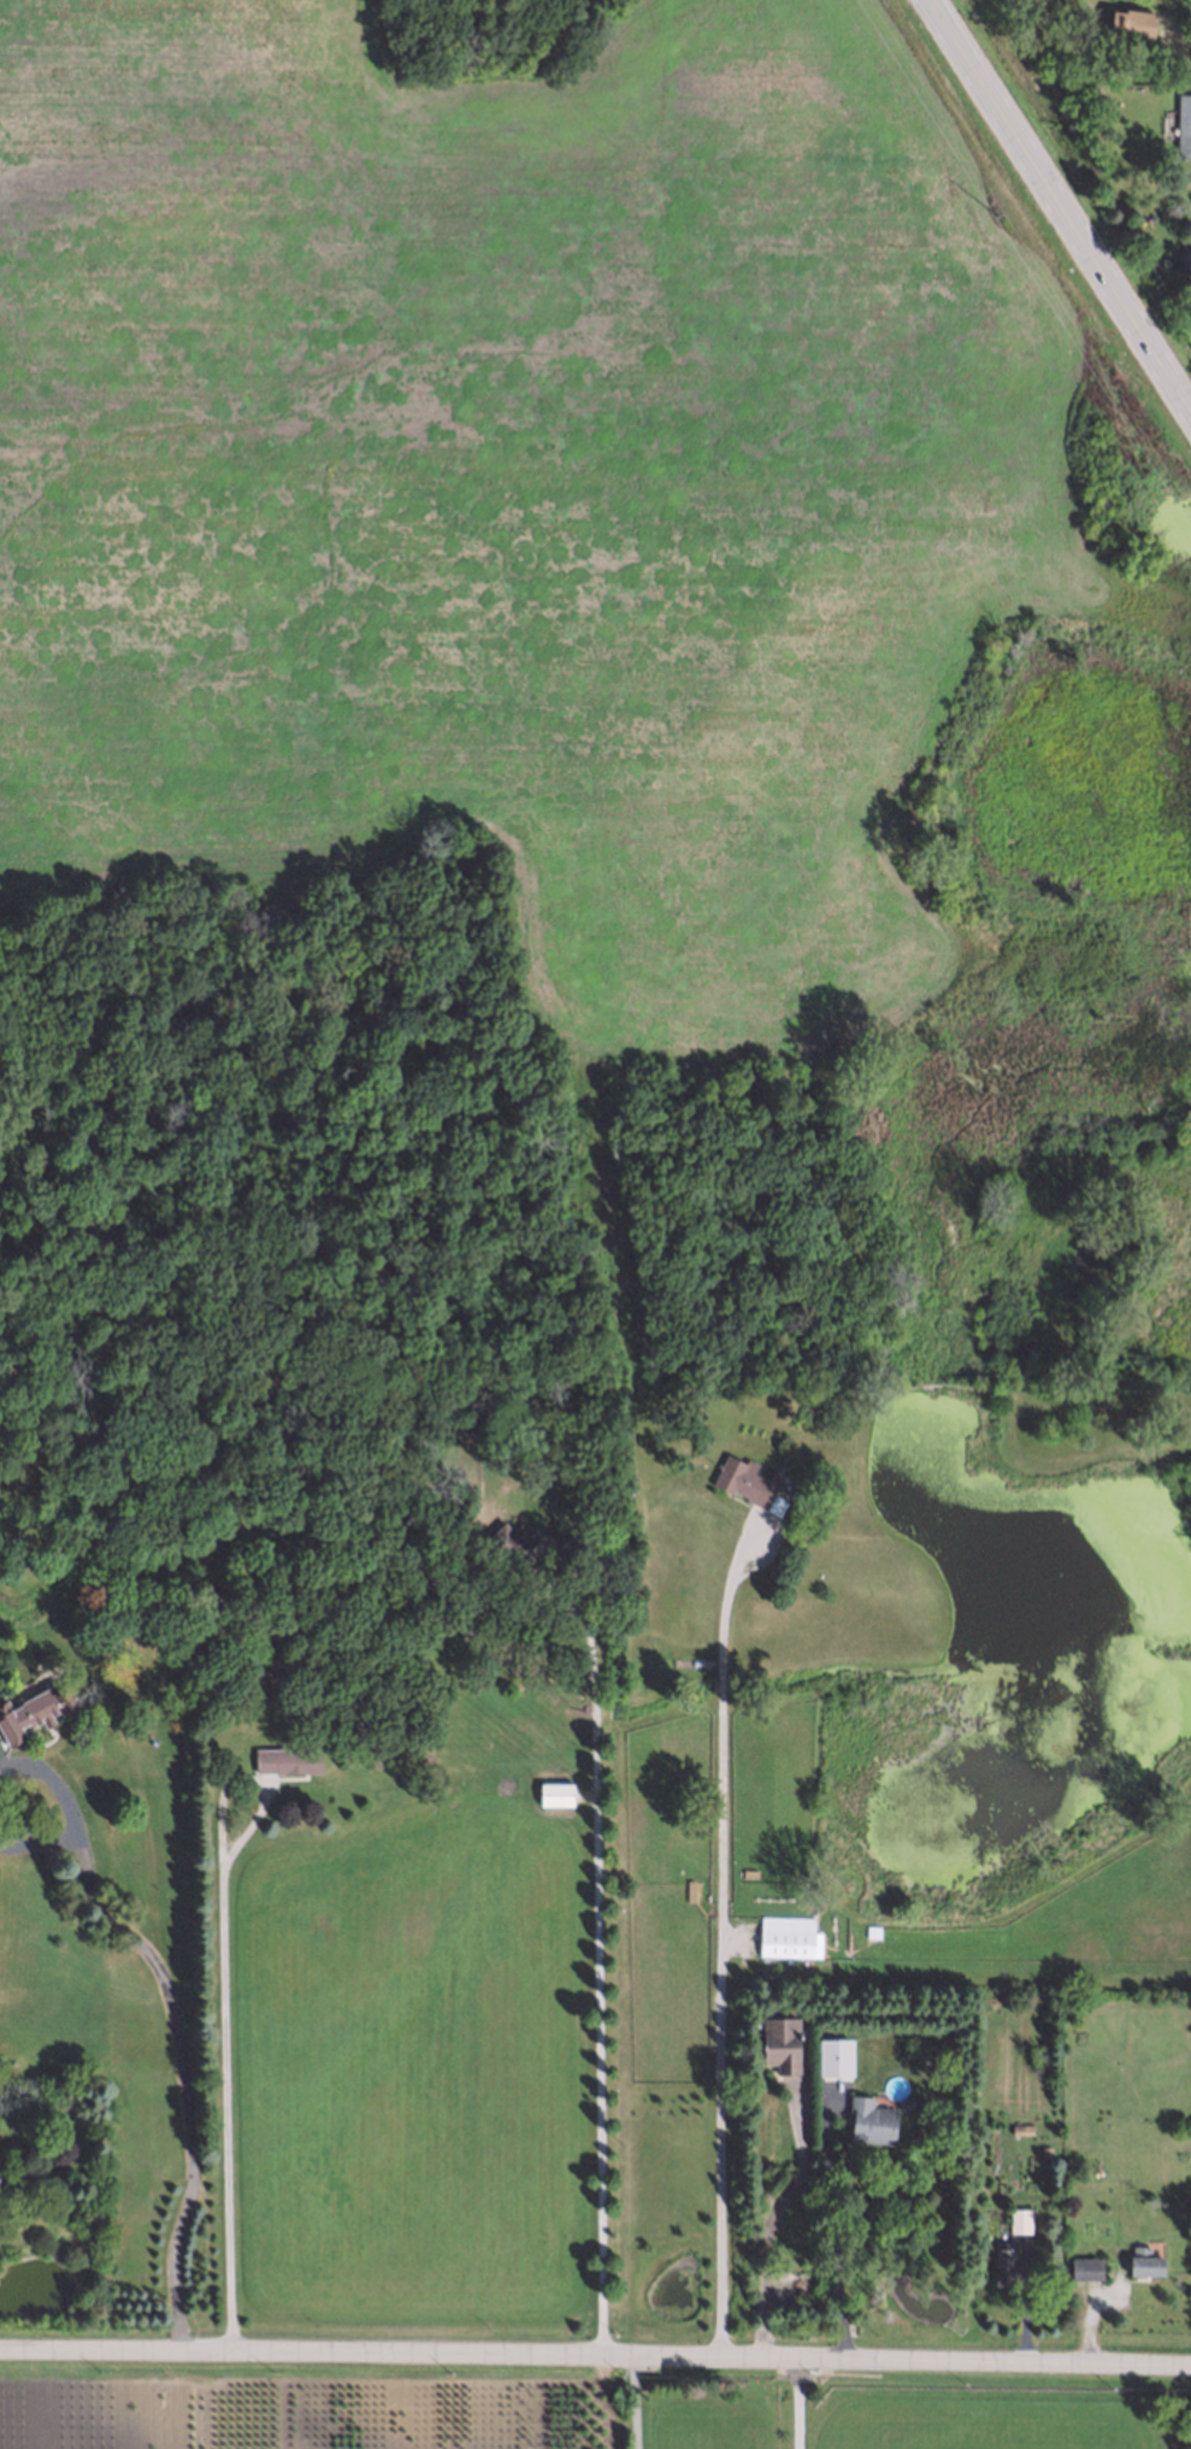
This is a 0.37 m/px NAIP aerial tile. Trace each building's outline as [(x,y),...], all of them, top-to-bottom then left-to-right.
[(1110,10),(1151,14),(1149,40),(1108,34),(1110,10)] [(1175,92),(1190,92),(1190,156),(1173,155),(1175,92)] [(1173,253),(1190,242),(1190,269),(1185,272),(1173,253)] [(762,1509),(711,1482),(726,1452),(743,1460),(745,1455),(756,1462),(751,1472),(762,1477),(767,1466),(780,1473),(762,1509)] [(536,1591),(514,1567),(508,1572),(496,1559),(501,1555),(487,1540),(506,1523),(553,1576),(536,1591)] [(5,1741),(0,1732),(0,1707),(6,1703),(10,1709),(47,1690),(58,1711),(30,1726),(28,1723),(19,1727),(22,1731),(5,1741)] [(253,1744),(316,1741),(317,1765),(253,1768),(253,1744)] [(537,1777),(568,1777),(568,1805),(536,1805),(537,1777)] [(757,1955),(757,1927),(812,1929),(812,1956),(757,1955)] [(792,2072),(773,2071),(773,2062),(754,2061),(755,2014),(795,2017),(792,2072)] [(933,2048),(934,2033),(947,2035),(945,2049),(933,2048)] [(815,2074),(814,2037),(848,2037),(848,2074),(815,2074)] [(891,2142),(844,2137),(848,2092),(871,2094),(869,2107),(895,2109),(891,2142)] [(1009,2133),(1009,2124),(1020,2124),(1020,2133),(1009,2133)] [(1039,2145),(1049,2147),(1049,2155),(1038,2155),(1039,2145)] [(1006,2231),(1006,2207),(1027,2207),(1028,2230),(1006,2231)] [(992,2274),(992,2241),(1009,2242),(1008,2274),(992,2274)] [(1124,2273),(1124,2254),(1130,2254),(1130,2243),(1149,2243),(1149,2254),(1161,2254),(1161,2273),(1124,2273)] [(1068,2278),(1068,2256),(1098,2256),(1098,2277),(1068,2278)]
